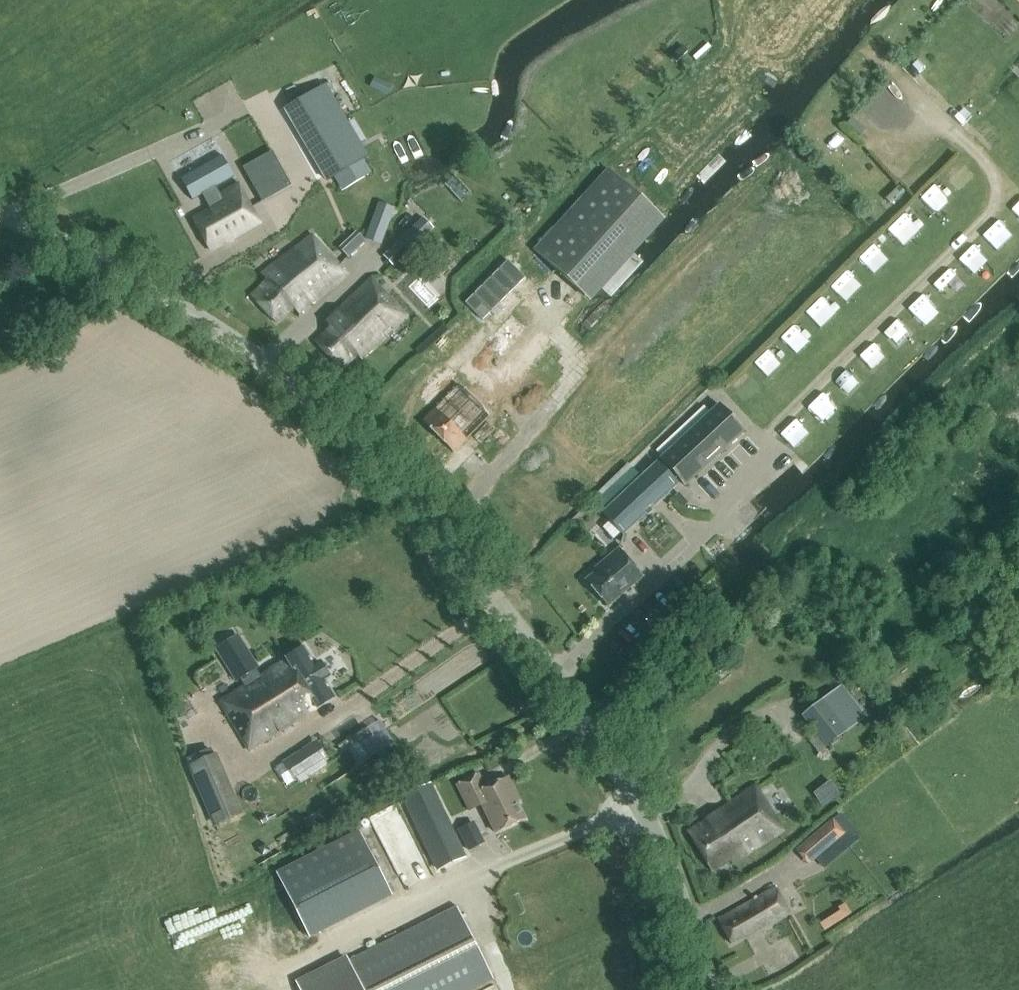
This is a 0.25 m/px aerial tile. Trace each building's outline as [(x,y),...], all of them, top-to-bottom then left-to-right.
[(368,155),(326,83),(285,106),(328,179),(368,155)] [(864,110),(868,120),(884,113),(880,103),(864,110)] [(211,248),(260,220),(238,183),(218,194),(214,187),(233,176),(221,154),(179,178),(191,199),(201,194),(210,209),(194,218),(211,248)] [(289,184),(276,161),(247,178),(260,201),(289,184)] [(608,167),(533,248),(584,294),(658,213),(608,167)] [(939,176),(920,192),(929,202),(948,186),(939,176)] [(903,239),(924,226),(911,204),(889,218),(903,239)] [(393,267),(434,228),(423,217),(382,256),(393,267)] [(366,241),(356,230),(338,246),(348,257),(366,241)] [(878,269),(897,251),(880,232),(861,251),(878,269)] [(252,293),(276,320),(293,305),(299,313),(346,270),(312,233),(265,276),(268,278),(252,293)] [(488,267),(499,278),(518,257),(506,247),(488,267)] [(340,368),(356,353),(361,358),(384,338),(382,334),(389,327),(393,329),(407,316),(370,278),(324,321),(330,327),(315,342),(340,368)] [(829,284),(807,301),(822,320),(844,303),(829,284)] [(457,350),(492,317),(475,300),(428,345),(442,360),(456,348),(457,350)] [(900,311),(886,325),(902,341),(916,328),(900,311)] [(782,328),(797,347),(813,334),(799,315),(782,328)] [(484,345),(499,357),(510,343),(495,332),(484,345)] [(774,370),(793,355),(783,343),(764,359),(774,370)] [(453,452),(490,414),(458,383),(422,421),(453,452)] [(827,383),(809,400),(819,410),(836,392),(827,383)] [(720,403),(660,459),(685,486),(745,430),(720,403)] [(622,536),(677,484),(656,462),(601,514),(622,536)] [(606,607),(643,579),(619,549),(606,559),(609,563),(586,580),(606,607)] [(303,647),(261,674),(257,668),(259,667),(244,641),(226,651),(219,656),(235,682),(238,679),(245,676),(248,682),(243,686),(219,701),(250,749),(334,695),(303,647)] [(866,716),(841,684),(801,716),(814,731),(806,737),(819,753),(866,716)] [(316,745),(288,762),(296,777),(324,759),(316,745)] [(190,765),(215,824),(240,813),(215,754),(190,765)] [(508,776),(486,788),(478,773),(457,784),(470,810),(482,805),(496,833),(525,818),(516,801),(520,799),(508,776)] [(830,778),(814,791),(823,804),(840,793),(830,778)] [(472,854),(433,785),(404,800),(440,870),(472,854)] [(779,823),(760,795),(754,786),(688,831),(713,868),(779,823)] [(803,844),(815,858),(844,833),(832,819),(803,844)] [(359,831),(277,873),(309,937),(391,895),(359,831)] [(733,943),(779,918),(765,893),(720,919),(733,943)] [(348,960),(347,959),(297,984),(300,989),(469,989),(493,978),(457,906),(348,960)]
